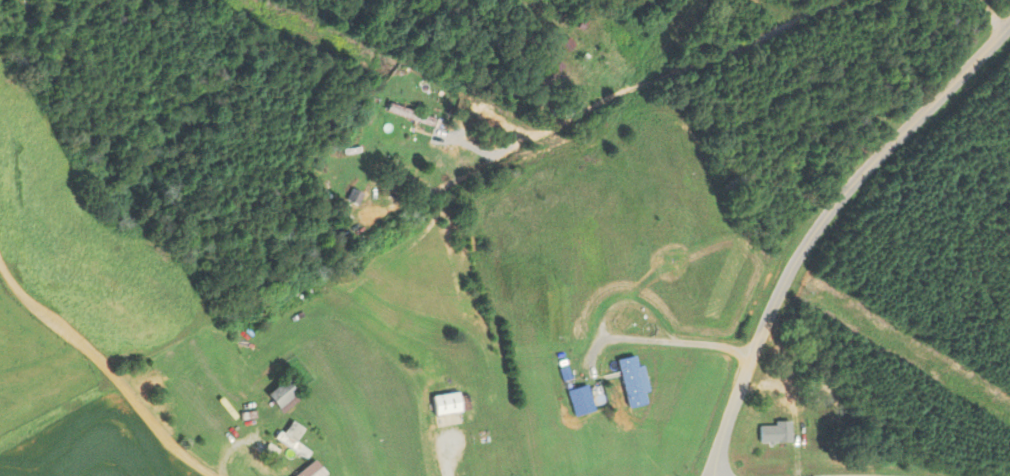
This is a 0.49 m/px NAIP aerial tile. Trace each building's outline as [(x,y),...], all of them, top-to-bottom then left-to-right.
[(430,120),(387,102),(384,111),(426,129),(430,120)] [(341,201),(356,208),(369,180),(353,173),(341,201)] [(326,237),(340,234),(338,223),(324,226),(326,237)] [(616,360),(626,408),(645,404),(642,393),(646,393),(641,366),(636,367),(634,356),(616,360)] [(278,411),(296,394),(283,379),(264,396),(278,411)] [(565,391),(571,417),(591,413),(585,387),(565,391)] [(454,416),(453,396),(427,397),(428,417),(454,416)] [(299,462),(306,454),(291,441),(299,431),(288,421),(273,440),(299,462)] [(787,444),(787,424),(755,424),(755,444),(787,444)]
